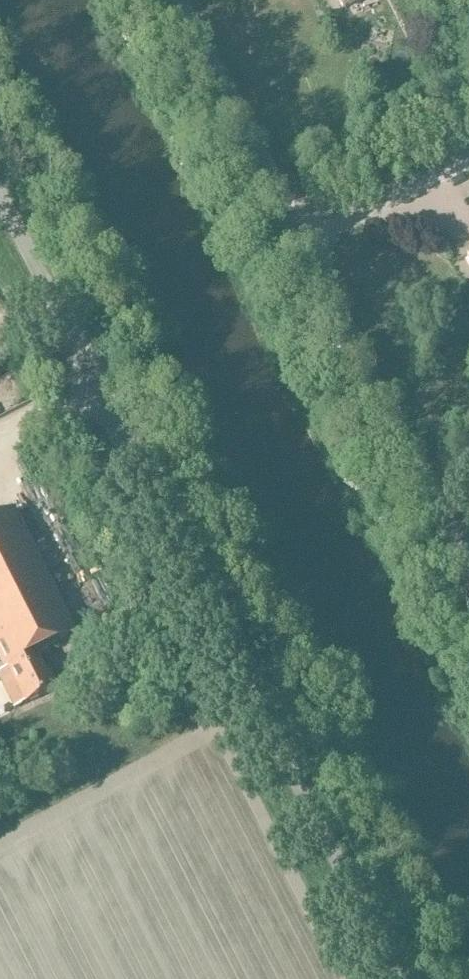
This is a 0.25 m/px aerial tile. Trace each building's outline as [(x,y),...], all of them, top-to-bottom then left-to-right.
[(342,9),(359,0),(338,0),(342,9)] [(56,689),(49,673),(46,674),(35,653),(75,633),(14,510),(0,517),(0,661),(4,670),(0,672),(0,682),(14,710),(25,704),(56,689)]
